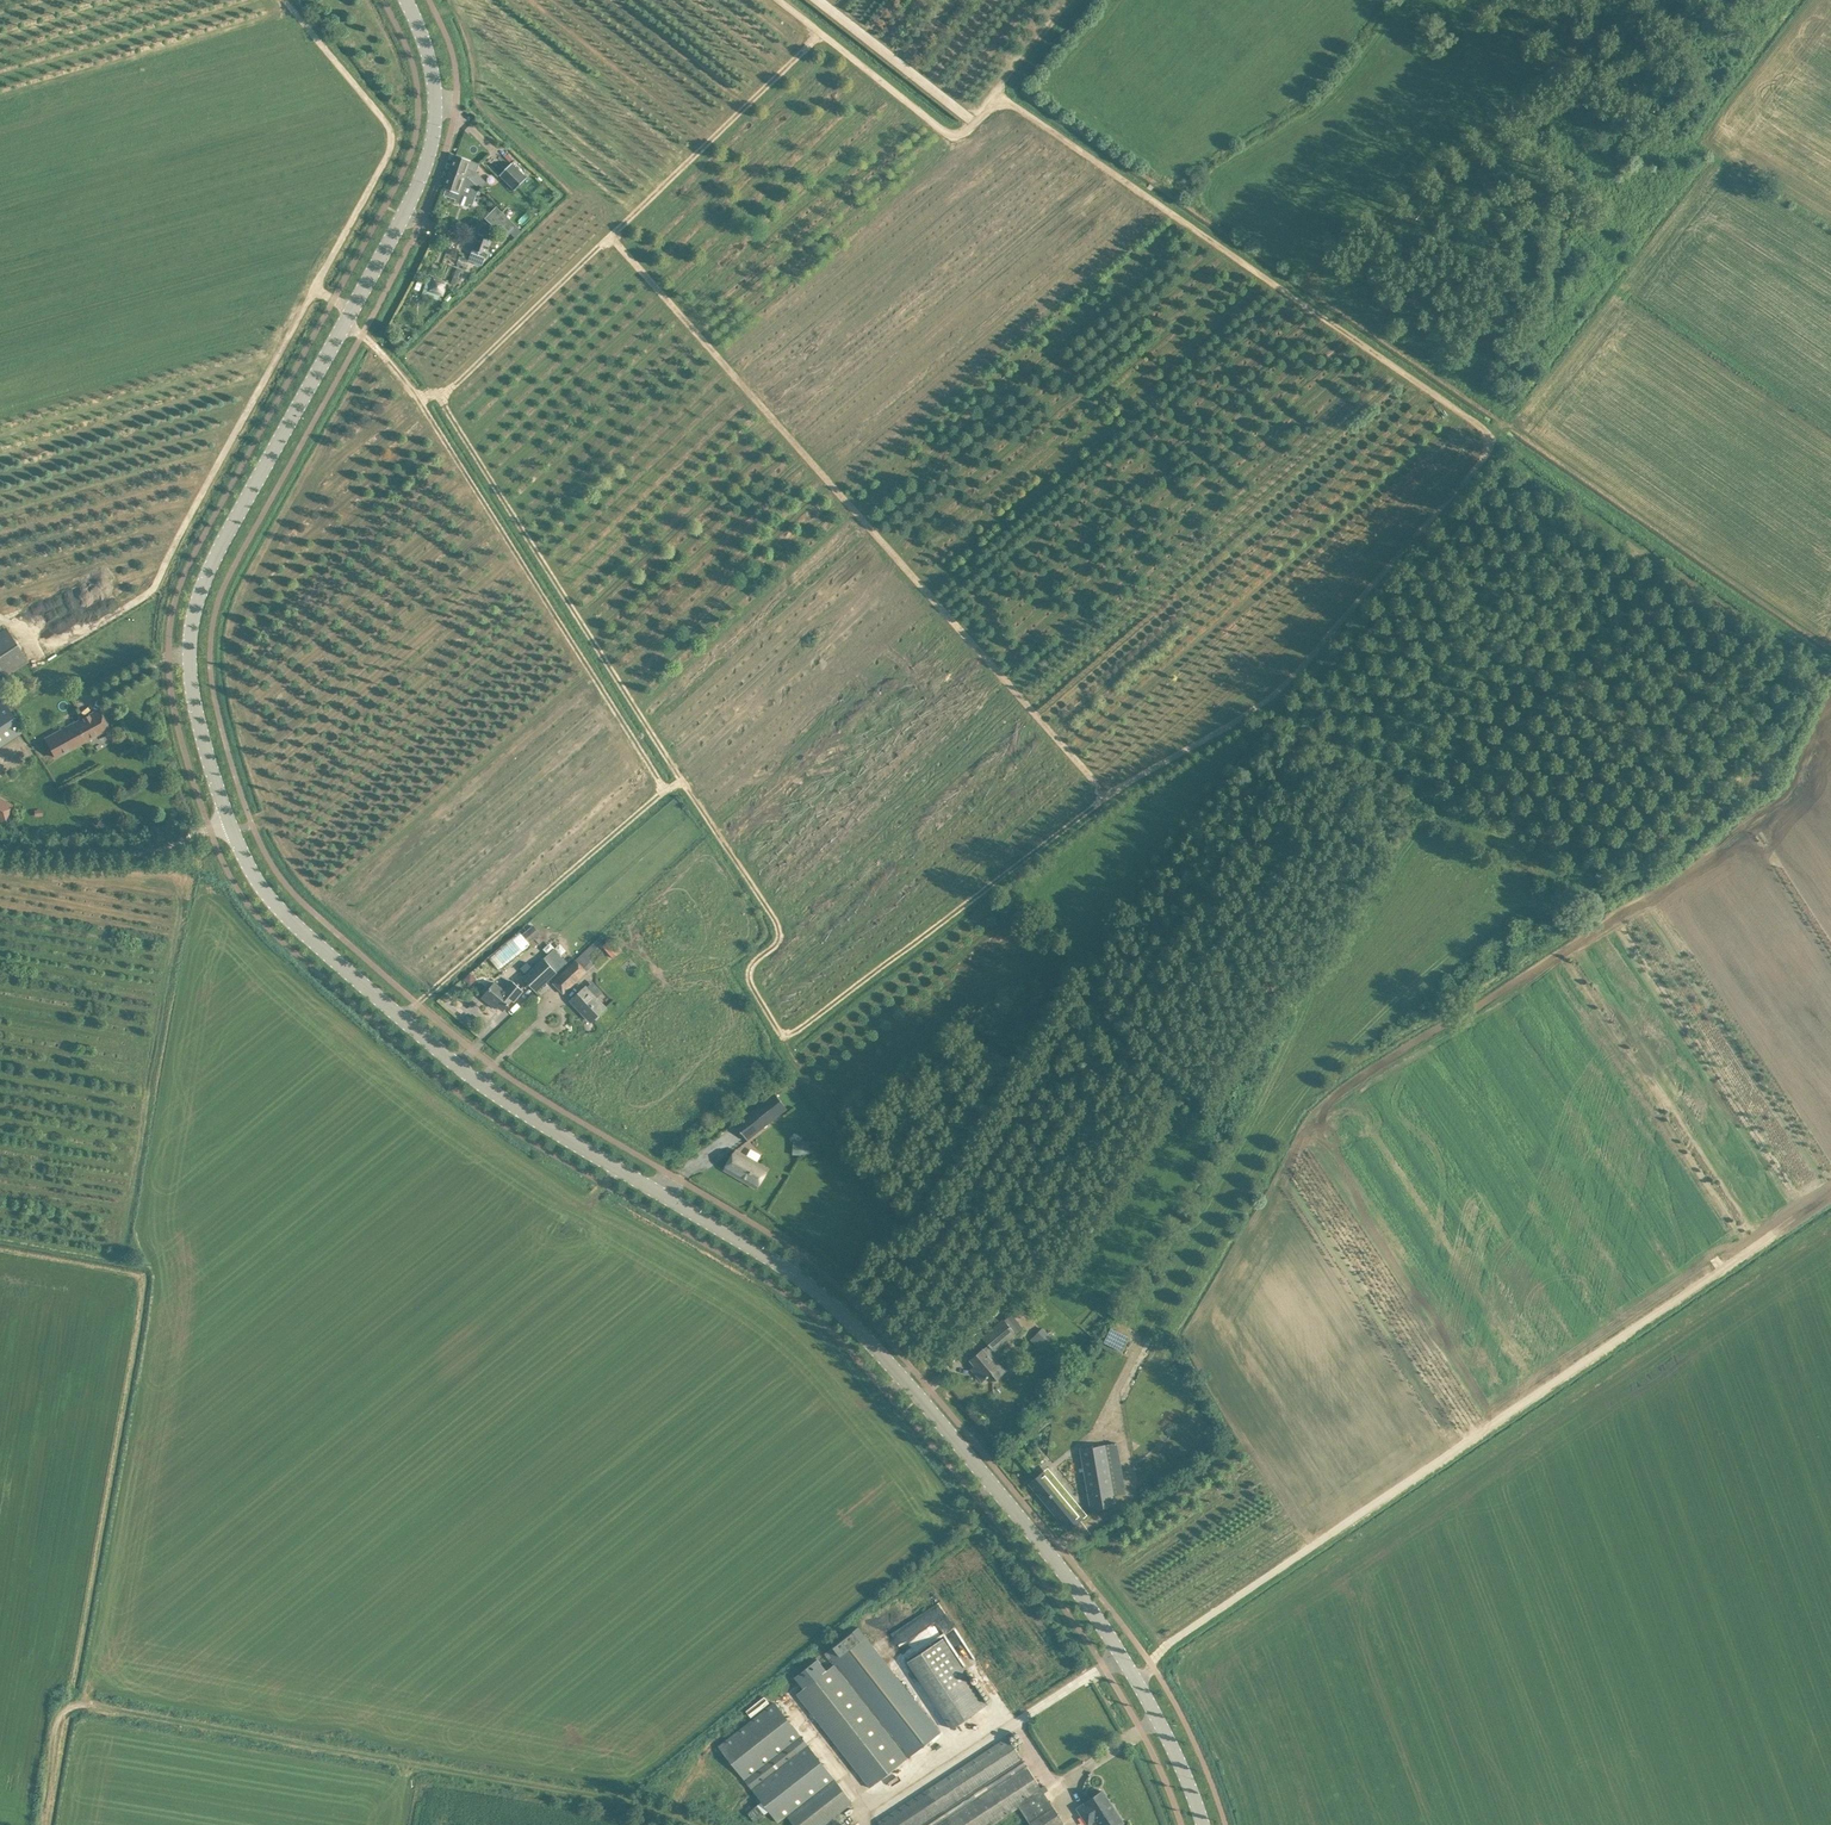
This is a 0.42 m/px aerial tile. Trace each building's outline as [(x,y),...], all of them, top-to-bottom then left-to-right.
[(471,160),(456,154),(450,171),(470,180),(479,189),(482,186),(487,182),(477,172),(480,164),(471,160)] [(514,190),(527,177),(512,163),(500,176),(514,190)] [(479,189),(470,180),(450,171),(450,172),(444,188),(445,188),(447,188),(445,194),(457,198),(456,201),(469,206),(470,203),(474,204),(478,193),(479,189)] [(502,211),(495,219),(511,233),(517,226),(502,211)] [(472,249),(486,255),(488,250),(494,252),(498,241),(492,239),(478,234),(472,249)] [(468,260),(459,257),(457,264),(466,267),(468,260)] [(428,291),(433,277),(428,276),(422,294),(438,299),(439,295),(428,291)] [(448,281),(433,276),(433,277),(428,291),(439,295),(443,296),(448,281)] [(397,329),(400,324),(392,321),(390,325),(397,329)] [(0,633),(0,679),(27,661),(6,629),(0,633)] [(22,731),(0,697),(0,745),(22,731)] [(45,739),(50,747),(56,758),(108,728),(98,710),(72,724),(45,739)] [(1347,786),(1344,788),(1337,782),(1331,790),(1342,800),(1348,793),(1347,793),(1350,789),(1347,786)] [(4,822),(11,808),(0,802),(0,820),(4,822)] [(530,943),(542,933),(535,925),(523,934),(530,943)] [(489,957),(499,970),(530,944),(520,932),(489,957)] [(613,956),(622,948),(612,937),(603,945),(613,956)] [(599,940),(599,939),(598,938),(567,968),(552,981),(563,993),(586,971),(583,967),(590,960),(587,957),(597,948),(602,943),(599,940)] [(522,977),(536,991),(561,968),(552,958),(547,962),(543,957),(522,977)] [(477,977),(470,972),(465,979),(471,984),(477,977)] [(523,990),(514,982),(511,980),(503,989),(495,982),(490,988),(483,997),(490,1003),(492,1001),(503,1010),(512,999),(514,1001),(518,997),(523,990)] [(592,1020),(601,1012),(606,1007),(586,986),(570,1000),(585,1015),(586,1014),(592,1020)] [(748,1139),(787,1108),(775,1093),(736,1125),(735,1124),(748,1140),(748,1139)] [(819,1155),(820,1140),(802,1140),(801,1154),(819,1155)] [(735,1150),(724,1169),(757,1188),(768,1169),(735,1150)] [(994,1351),(1022,1327),(1014,1317),(1007,1323),(1003,1318),(999,1321),(991,1329),(982,1337),(988,1344),(971,1359),(976,1365),(972,1368),(982,1380),(985,1377),(986,1378),(989,1376),(988,1375),(991,1372),(997,1379),(1006,1371),(1008,1370),(1004,1367),(1000,1364),(995,1360),(995,1359),(991,1362),(985,1355),(992,1349),(994,1351)] [(1042,1328),(1034,1336),(1044,1346),(1052,1338),(1045,1331),(1042,1328)] [(1091,1510),(1115,1506),(1105,1444),(1080,1449),(1091,1510)] [(1052,1473),(1048,1477),(1043,1470),(1029,1483),(1068,1530),(1083,1518),(1077,1511),(1081,1508),(1052,1473)] [(922,1614),(926,1623),(946,1614),(941,1605),(922,1614)] [(858,1626),(825,1653),(834,1664),(826,1670),(804,1687),(803,1688),(797,1693),(870,1787),(885,1775),(890,1780),(897,1775),(893,1769),(941,1732),(858,1626)] [(943,1638),(908,1661),(952,1728),(987,1705),(943,1638)] [(804,1687),(826,1670),(817,1658),(794,1676),(803,1688),(804,1687)] [(795,1824),(821,1824),(852,1801),(775,1702),(719,1746),(760,1799),(762,1801),(769,1810),(778,1822),(787,1815),(795,1824)] [(1004,1816),(1006,1819),(1012,1815),(1010,1812),(1019,1806),(1031,1824),(1058,1824),(1063,1822),(1008,1737),(879,1822),(881,1824),(990,1824),(1004,1816)] [(1102,1790),(1076,1807),(1087,1824),(1089,1824),(1096,1820),(1100,1824),(1119,1824),(1123,1822),(1102,1790)] [(745,1811),(754,1822),(769,1810),(762,1801),(760,1799),(745,1811)]
